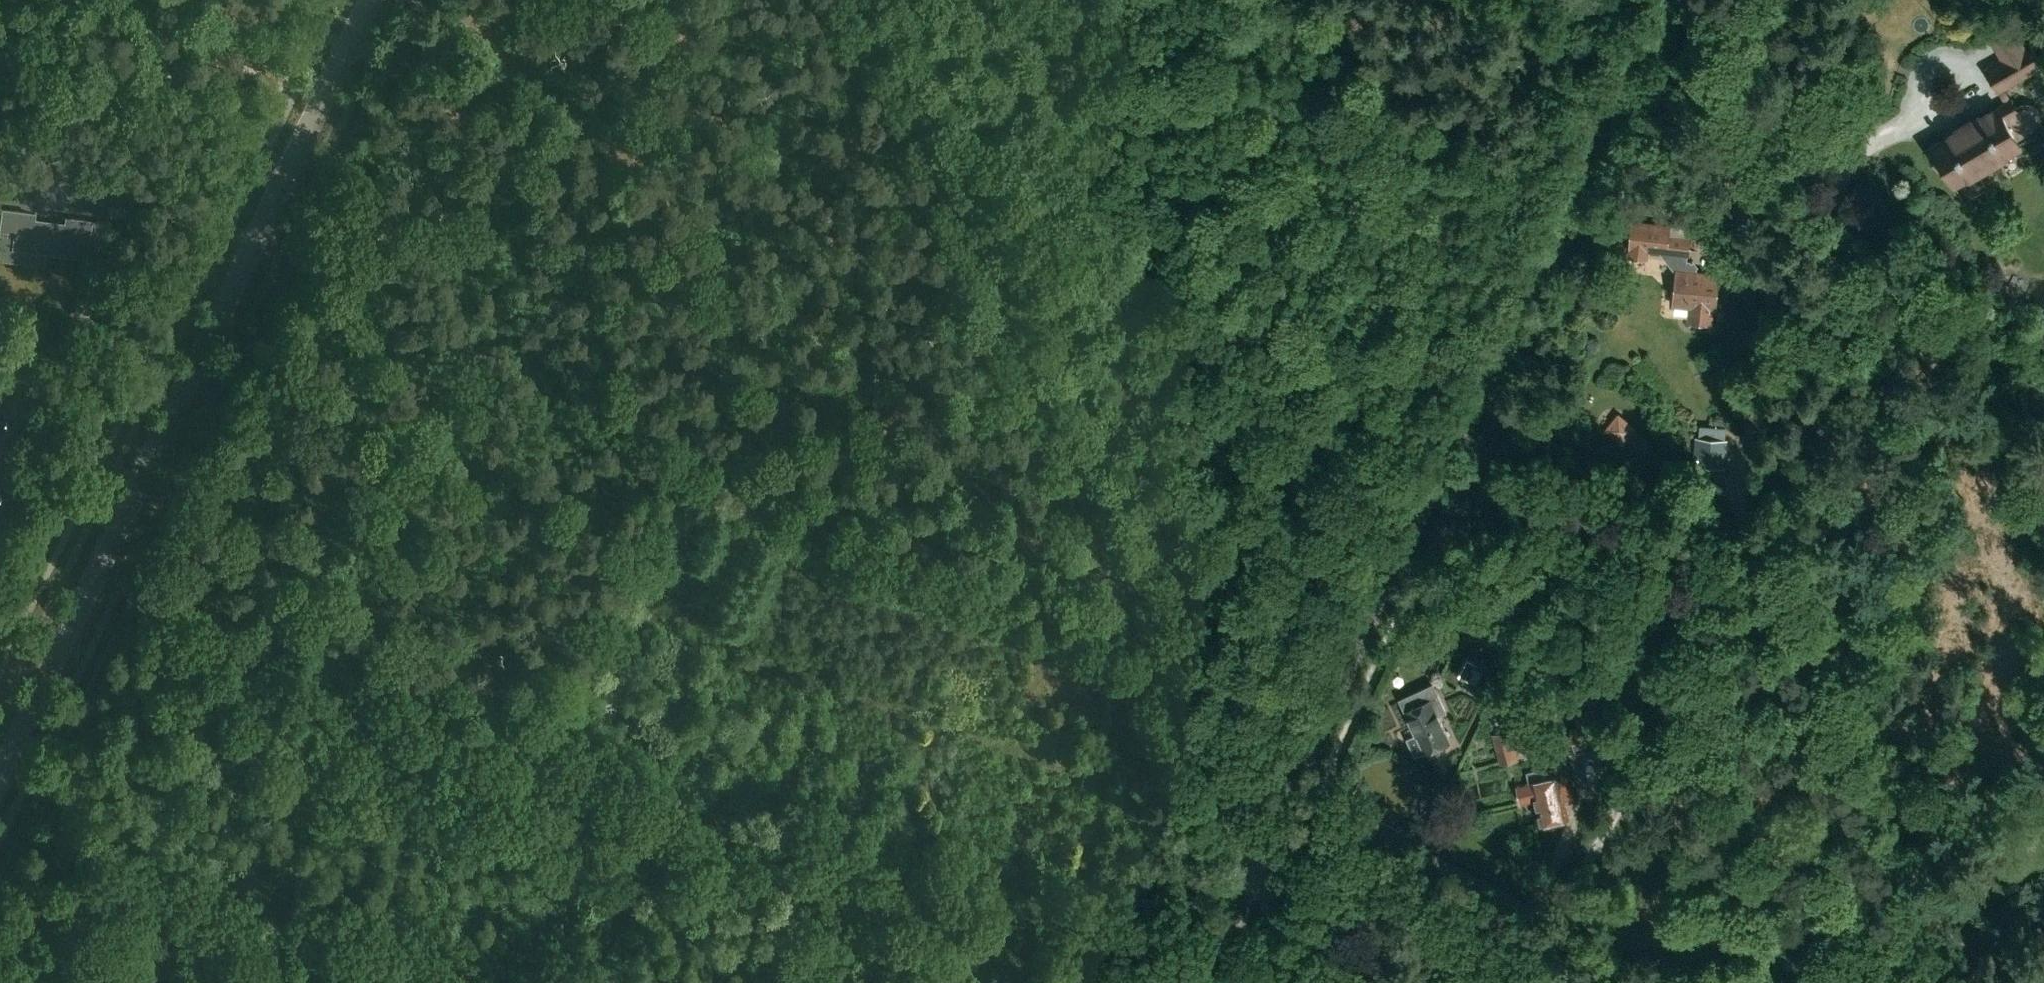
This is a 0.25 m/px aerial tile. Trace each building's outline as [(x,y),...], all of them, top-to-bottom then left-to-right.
[(2005,103),(1928,147),(1939,167),(1943,165),(1954,183),(2035,137),(2038,133),(2041,130),(2043,125),(2043,120),(2043,115),(2042,111),(2039,107),(2035,104),(2030,102),(2026,102),(2021,103),(2014,106),(2005,89),(2043,67),(2028,40),(2025,41),(2014,21),(1987,36),(2001,60),(1986,69),(2005,103)] [(93,219),(66,215),(66,221),(36,218),(37,211),(3,207),(0,230),(0,259),(46,265),(47,253),(88,258),(93,219)] [(1643,219),(1643,236),(1706,237),(1707,226),(1684,225),(1684,219),(1643,219)] [(1720,272),(1675,268),(1672,306),(1689,307),(1687,322),(1712,325),(1714,310),(1716,311),(1720,272)] [(1633,427),(1634,426),(1618,413),(1607,427),(1622,440),(1628,433),(1638,441),(1643,435),(1633,427)] [(1727,438),(1695,436),(1693,466),(1726,468),(1727,438)] [(1647,479),(1628,469),(1622,481),(1640,491),(1647,479)] [(1476,656),(1474,660),(1464,680),(1462,683),(1484,694),(1498,667),(1476,656)] [(1413,753),(1422,749),(1423,750),(1425,749),(1430,754),(1439,750),(1439,743),(1448,739),(1438,715),(1446,711),(1433,682),(1399,698),(1415,733),(1406,737),(1413,753)] [(1499,760),(1516,755),(1505,717),(1490,721),(1493,732),(1491,733),(1499,760)] [(1520,801),(1532,798),(1538,822),(1541,822),(1543,825),(1549,823),(1551,819),(1567,815),(1563,801),(1570,800),(1561,762),(1526,771),(1529,781),(1516,784),(1520,801)]
